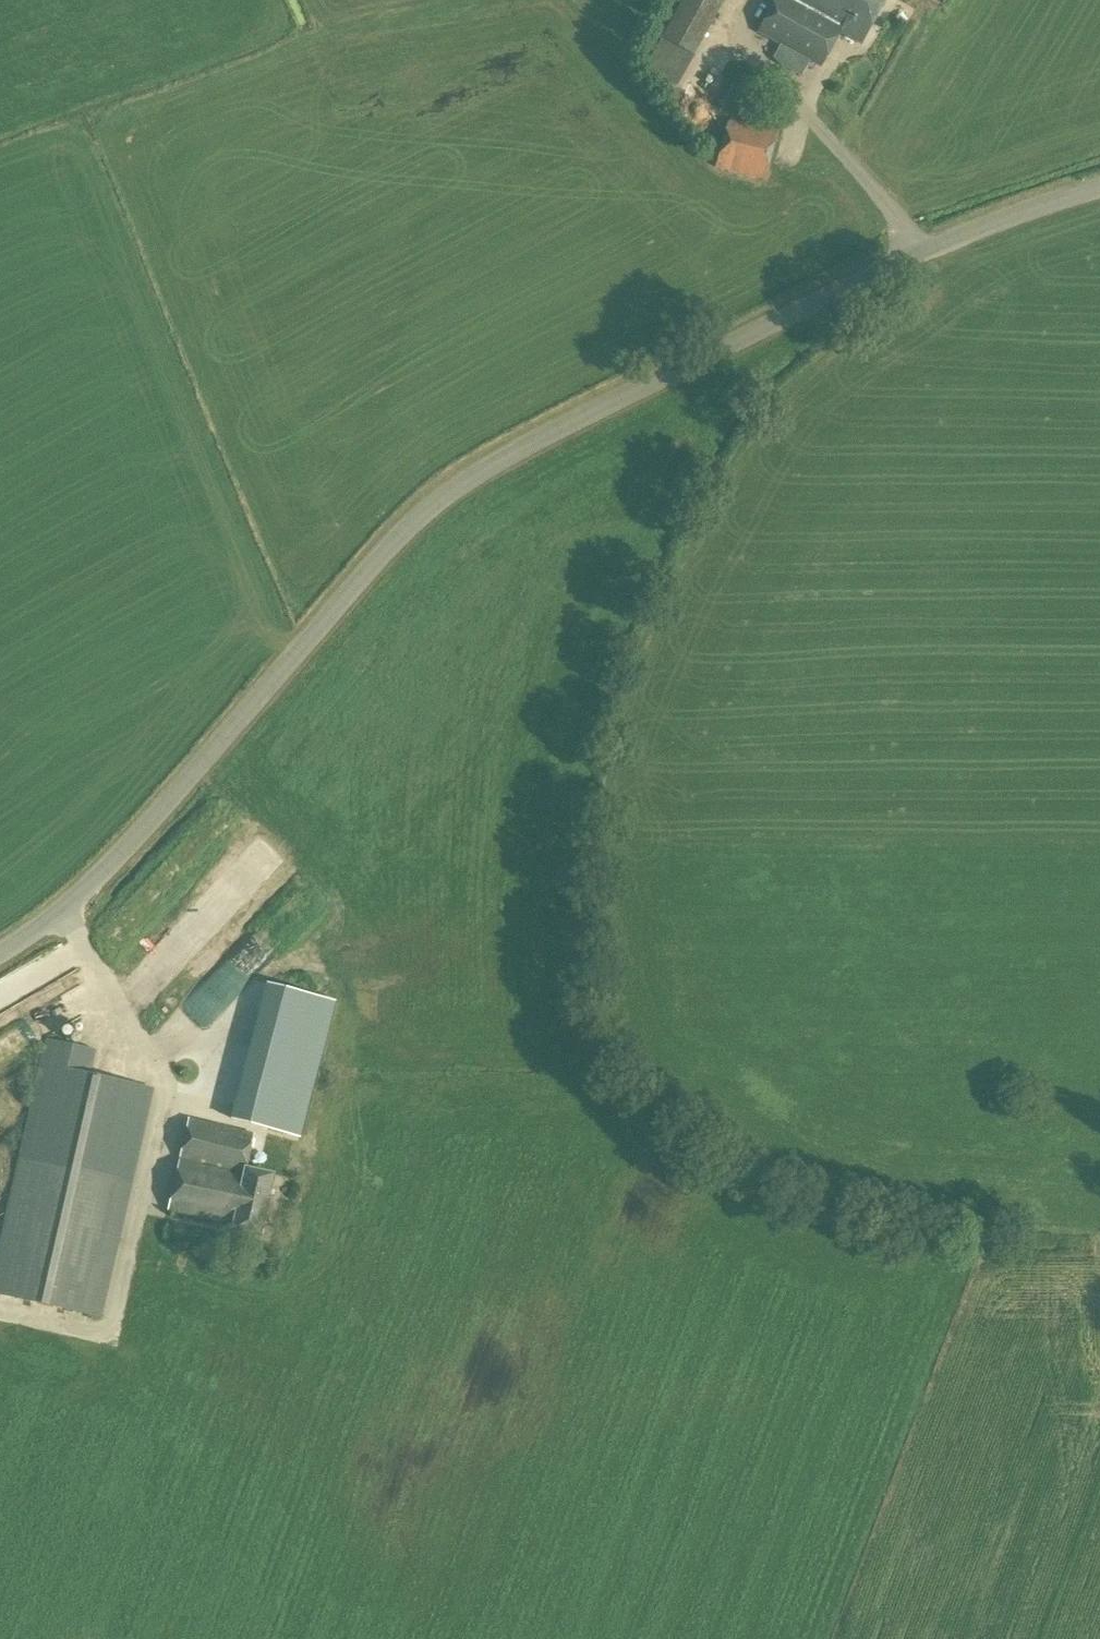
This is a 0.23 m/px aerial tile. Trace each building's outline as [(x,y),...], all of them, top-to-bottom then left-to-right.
[(696,55),(726,0),(683,0),(663,36),(645,68),(677,87),(696,55)] [(885,0),(776,0),(758,31),(820,66),(839,32),(861,44),(885,0)] [(754,109),(762,81),(727,71),(719,100),(754,109)] [(764,181),(777,131),(729,119),(716,168),(764,181)] [(301,1139),(337,1001),(267,983),(231,1121),(301,1139)] [(152,1088),(91,1073),(96,1051),(50,1040),(0,1248),(0,1294),(97,1317),(152,1088)] [(28,1108),(12,1081),(0,1089),(0,1118),(3,1122),(28,1108)] [(246,1166),(254,1132),(189,1117),(168,1210),(233,1225),(233,1228),(260,1235),(274,1173),(246,1166)]
